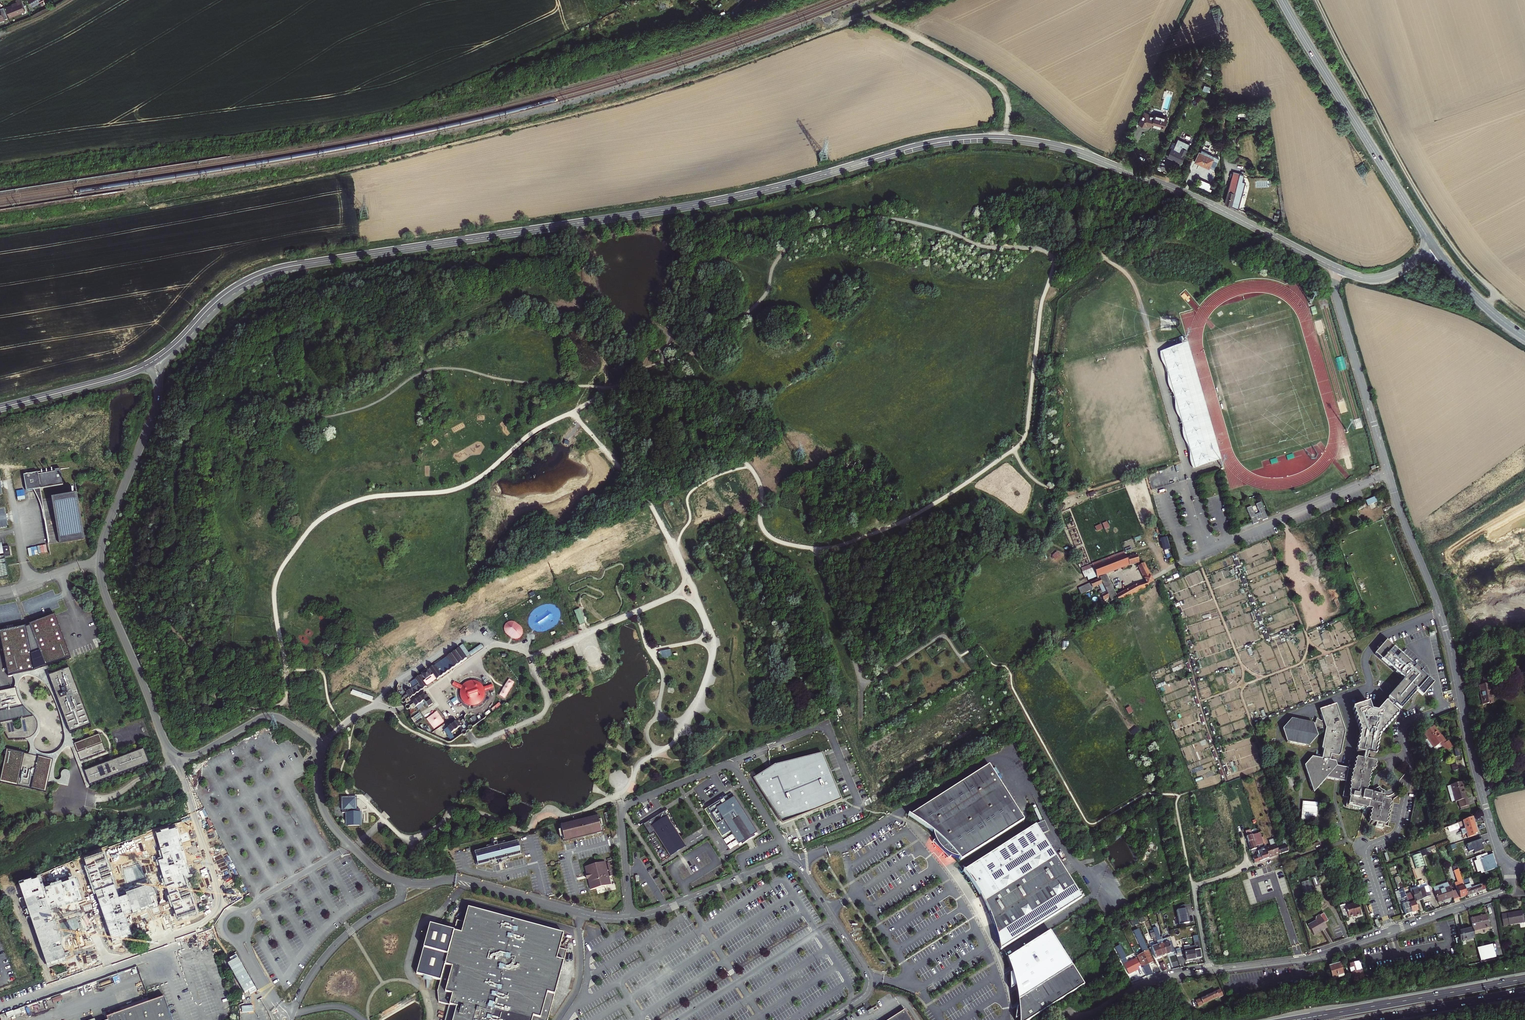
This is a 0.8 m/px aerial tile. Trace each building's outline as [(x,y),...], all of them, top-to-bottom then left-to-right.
[(5,8),(9,17),(24,11),(20,0),(16,0),(17,3),(5,8)] [(1155,116),(1149,114),(1144,125),(1151,128),(1153,124),(1172,129),(1175,117),(1161,113),(1160,116),(1155,116)] [(1187,165),(1195,147),(1184,142),(1179,152),(1178,151),(1174,159),(1187,165)] [(1222,163),(1204,153),(1200,162),(1213,169),(1213,168),(1218,170),(1222,163)] [(1234,204),(1247,210),(1252,183),(1249,183),(1251,176),(1240,174),(1234,204)] [(1186,347),(1179,349),(1212,462),(1219,460),(1186,347)] [(1179,349),(1161,354),(1193,468),(1212,462),(1179,349)] [(1344,356),(1337,358),(1340,371),(1347,369),(1344,356)] [(62,469),(25,475),(27,491),(34,490),(41,489),(64,485),(62,469)] [(41,489),(34,490),(35,492),(37,498),(41,509),(45,523),(47,534),(48,544),(50,543),(43,500),(41,489)] [(77,491),(52,495),(52,498),(59,543),(85,539),(77,491)] [(1374,497),(1366,501),(1368,506),(1376,502),(1374,497)] [(1251,507),(1246,509),(1253,525),(1258,523),(1257,520),(1259,520),(1262,519),(1263,521),(1267,519),(1261,503),(1256,505),(1259,513),(1255,515),(1251,507)] [(1165,551),(1172,549),(1168,536),(1161,539),(1165,551)] [(9,577),(5,556),(11,555),(9,547),(3,547),(3,544),(0,544),(0,578),(9,577)] [(1137,584),(1116,597),(1105,574),(1128,565),(1129,567),(1139,563),(1136,555),(1126,559),(1125,556),(1089,571),(1086,572),(1088,578),(1095,575),(1096,578),(1098,578),(1099,581),(1090,585),(1092,590),(1098,587),(1102,596),(1099,597),(1102,603),(1103,603),(1108,601),(1110,604),(1111,608),(1118,603),(1119,604),(1147,586),(1146,583),(1144,583),(1137,584)] [(1144,563),(1137,566),(1143,579),(1149,576),(1149,575),(1152,574),(1150,569),(1147,570),(1144,563)] [(544,601),(533,608),(530,610),(528,615),(528,620),(530,625),(535,630),(541,631),(545,631),(558,624),(560,620),(561,615),(560,608),(555,603),(550,601),(544,601)] [(576,610),(580,624),(586,623),(582,608),(576,610)] [(55,616),(31,625),(46,667),(71,658),(55,616)] [(520,628),(512,621),(507,622),(504,623),(502,627),(502,630),(504,633),(510,638),(511,638),(513,640),(517,639),(521,637),(522,634),(522,630),(520,628)] [(27,628),(0,633),(9,677),(35,672),(27,628)] [(1350,770),(1339,768),(1337,763),(1330,762),(1331,756),(1339,758),(1341,756),(1346,733),(1337,706),(1320,711),(1324,722),(1314,725),(1292,720),(1283,731),(1288,743),(1309,748),(1319,738),(1317,732),(1323,730),(1325,736),(1322,749),(1325,750),(1322,760),(1312,758),(1304,767),(1314,794),(1327,779),(1336,781),(1345,783),(1342,797),(1348,799),(1346,807),(1359,809),(1363,810),(1362,815),(1364,815),(1366,816),(1367,811),(1371,812),(1368,823),(1376,825),(1375,830),(1383,831),(1383,827),(1386,827),(1390,803),(1382,801),(1383,798),(1366,795),(1367,790),(1371,772),(1374,772),(1376,764),(1367,762),(1368,756),(1375,757),(1380,735),(1399,713),(1392,708),(1396,703),(1402,708),(1417,690),(1423,694),(1429,686),(1433,680),(1384,640),(1373,654),(1403,679),(1388,697),(1389,698),(1385,702),(1377,712),(1372,711),(1369,703),(1352,709),(1360,733),(1356,753),(1364,755),(1363,761),(1356,760),(1353,771),(1350,770)] [(436,679),(468,657),(460,647),(407,684),(410,689),(404,693),(405,695),(401,697),(402,699),(401,700),(401,701),(402,703),(404,702),(405,701),(405,700),(409,697),(410,698),(423,689),(426,686),(423,681),(425,680),(426,681),(432,677),(431,676),(433,674),(436,679)] [(672,657),(671,650),(659,652),(661,659),(672,657)] [(494,664),(506,680),(511,676),(500,661),(494,664)] [(70,671),(49,678),(70,734),(91,727),(70,671)] [(1488,681),(1491,680),(1489,672),(1481,674),(1483,681),(1477,683),(1480,694),(1481,702),(1488,701),(1488,702),(1490,701),(1492,700),(1488,681)] [(514,683),(508,679),(499,695),(504,698),(514,683)] [(464,683),(462,685),(456,682),(455,684),(455,685),(461,688),(460,689),(460,692),(460,696),(461,699),(464,702),(467,704),(471,706),(475,706),(478,705),(481,703),(484,701),(485,698),(486,695),(486,691),(492,689),(491,686),(485,688),(484,685),(481,682),(477,680),(474,680),(470,680),(466,681),(464,683)] [(3,729),(7,734),(9,740),(13,739),(22,739),(28,739),(31,738),(33,737),(36,734),(37,732),(38,728),(38,725),(38,723),(37,720),(36,718),(34,717),(29,713),(25,708),(21,704),(19,699),(17,692),(16,689),(0,692),(0,724),(3,729)] [(413,703),(409,706),(408,705),(406,705),(405,706),(405,708),(406,709),(407,709),(408,708),(409,709),(415,705),(417,708),(423,704),(420,701),(423,699),(428,705),(432,702),(425,693),(413,702),(413,703)] [(416,724),(425,718),(420,712),(412,719),(416,724)] [(437,712),(427,719),(434,729),(444,722),(437,712)] [(459,725),(456,720),(454,721),(447,726),(443,729),(450,739),(454,736),(451,731),(458,726),(459,725)] [(1439,745),(1445,753),(1451,748),(1446,742),(1445,743),(1440,737),(1433,728),(1432,729),(1431,727),(1421,735),(1433,749),(1439,745)] [(100,734),(75,744),(81,762),(107,752),(100,734)] [(28,755),(7,751),(0,783),(46,793),(49,781),(53,761),(28,755)] [(111,763),(84,772),(89,786),(150,765),(148,758),(145,751),(113,762),(111,763)] [(774,765),(753,779),(782,825),(794,820),(841,800),(822,754),(774,765)] [(989,764),(909,814),(916,818),(920,820),(925,823),(929,826),(933,829),(934,834),(937,841),(941,846),(944,849),(946,850),(951,854),(956,856),(958,856),(960,859),(1024,820),(1011,799),(1012,799),(1011,797),(1010,797),(989,764)] [(1466,789),(1464,781),(1448,785),(1452,802),(1455,801),(1458,810),(1469,807),(1466,794),(1465,789),(1466,789)] [(1373,791),(1367,790),(1366,795),(1383,798),(1384,794),(1384,792),(1379,789),(1378,789),(1377,790),(1373,791)] [(727,797),(705,811),(716,828),(722,839),(731,833),(735,839),(739,846),(750,839),(758,834),(735,798),(730,801),(727,797)] [(354,798),(341,798),(341,811),(347,811),(347,829),(363,829),(363,810),(354,810),(354,798)] [(1303,801),(1303,819),(1318,819),(1319,802),(1303,801)] [(649,835),(654,833),(670,857),(680,851),(686,847),(664,811),(643,825),(649,835)] [(598,816),(561,826),(564,839),(597,831),(597,832),(602,830),(598,816)] [(1473,835),(1477,833),(1476,831),(1473,822),(1471,818),(1462,822),(1464,828),(1461,829),(1463,835),(1466,834),(1468,839),(1474,837),(1473,835)] [(1036,825),(962,870),(972,883),(980,895),(984,902),(977,905),(981,914),(987,911),(991,922),(993,932),(996,942),(996,950),(1080,899),(1043,840),(1045,838),(1044,836),(1042,837),(1041,835),(1049,832),(1045,822),(1036,825)] [(191,881),(176,833),(155,839),(163,866),(158,868),(162,881),(179,927),(198,920),(185,883),(191,881)] [(1259,833),(1252,835),(1246,838),(1248,845),(1250,851),(1252,850),(1256,849),(1258,848),(1257,846),(1256,847),(1256,846),(1263,844),(1262,841),(1261,838),(1259,833)] [(1265,850),(1268,858),(1279,855),(1289,852),(1285,842),(1281,844),(1278,836),(1262,841),(1263,844),(1264,846),(1265,850)] [(505,843),(502,843),(486,847),(473,851),(477,865),(490,862),(508,857),(521,854),(518,839),(505,843)] [(485,844),(486,847),(502,843),(505,843),(504,839),(485,844)] [(1480,840),(1465,845),(1468,852),(1472,851),(1473,854),(1482,850),(1481,847),(1480,844),(1482,844),(1480,840)] [(1254,863),(1268,858),(1265,850),(1264,846),(1258,848),(1256,849),(1252,850),(1252,853),(1258,851),(1260,856),(1253,859),(1253,861),(1254,863)] [(1436,846),(1421,852),(1423,857),(1428,855),(1427,853),(1437,849),(1436,846)] [(1479,871),(1480,875),(1495,870),(1493,863),(1491,857),(1490,855),(1486,857),(1485,853),(1474,858),(1475,861),(1472,862),(1476,872),(1479,871)] [(1425,867),(1421,855),(1412,858),(1417,870),(1425,867)] [(105,858),(85,864),(112,949),(131,942),(125,921),(153,912),(153,914),(158,912),(151,892),(127,899),(127,902),(120,904),(105,858)] [(605,861),(585,866),(587,873),(585,874),(586,878),(588,878),(591,889),(596,887),(602,886),(611,883),(605,861)] [(1466,897),(1462,886),(1463,885),(1461,880),(1459,873),(1458,870),(1454,871),(1459,887),(1456,888),(1457,891),(1451,893),(1452,896),(1453,901),(1461,898),(1466,897)] [(1309,882),(1305,874),(1301,876),(1305,884),(1309,882)] [(1316,887),(1321,885),(1317,876),(1313,878),(1316,887)] [(1461,880),(1463,885),(1467,896),(1480,891),(1486,889),(1484,884),(1470,889),(1469,884),(1467,878),(1461,880)] [(1298,879),(1291,882),(1296,892),(1303,889),(1298,879)] [(41,883),(22,889),(23,893),(18,895),(28,924),(32,922),(46,965),(66,959),(48,906),(56,904),(59,913),(84,905),(78,886),(45,896),(41,883)] [(1452,896),(1451,893),(1449,888),(1448,883),(1433,888),(1438,903),(1447,900),(1446,898),(1449,897),(1452,896)] [(1407,888),(1410,897),(1407,898),(1412,914),(1415,913),(1418,912),(1417,906),(1412,892),(1410,887),(1407,888)] [(1420,905),(1423,904),(1420,894),(1418,890),(1412,892),(1417,906),(1420,905)] [(1429,902),(1432,901),(1429,891),(1427,891),(1420,894),(1423,904),(1429,902)] [(1409,915),(1412,914),(1407,898),(1405,894),(1402,895),(1404,901),(1402,902),(1406,916),(1409,915)] [(1345,906),(1344,903),(1338,906),(1343,918),(1351,914),(1354,914),(1354,915),(1361,913),(1357,901),(1345,906)] [(1186,914),(1185,906),(1182,906),(1177,908),(1178,911),(1176,912),(1179,925),(1188,923),(1186,914)] [(552,1018),(555,1006),(563,973),(569,950),(562,948),(566,933),(470,908),(466,922),(459,921),(456,931),(443,983),(441,992),(442,1003),(452,1005),(450,1015),(449,1019),(551,1019),(552,1018)] [(1491,923),(1488,911),(1481,913),(1469,916),(1472,925),(1472,928),(1491,923)] [(1523,911),(1514,913),(1514,911),(1512,911),(1501,913),(1503,925),(1524,921),(1523,911)] [(1325,930),(1327,929),(1323,923),(1319,916),(1318,915),(1312,918),(1315,922),(1308,926),(1314,936),(1325,930)] [(434,926),(429,925),(416,975),(422,977),(435,981),(443,983),(456,931),(448,929),(434,926)] [(1464,927),(1458,929),(1460,938),(1474,935),(1472,928),(1472,925),(1464,927)] [(1003,958),(1010,972),(1013,980),(1016,996),(1017,1012),(1016,1019),(1017,1019),(1029,1019),(1080,986),(1047,932),(1003,958)] [(1165,955),(1161,944),(1160,940),(1158,941),(1156,935),(1153,936),(1160,956),(1163,955),(1165,955)] [(1157,957),(1160,956),(1153,936),(1150,937),(1154,946),(1150,948),(1154,958),(1157,957)] [(1170,953),(1173,952),(1168,938),(1160,940),(1161,944),(1165,955),(1170,953)] [(1192,960),(1200,958),(1196,941),(1192,942),(1193,946),(1183,948),(1185,961),(1192,960)] [(1495,955),(1492,943),(1477,946),(1479,956),(1480,958),(1495,955)] [(1136,956),(1139,954),(1137,950),(1136,951),(1133,946),(1130,948),(1133,953),(1134,952),(1136,956)] [(1147,965),(1152,962),(1145,951),(1139,954),(1136,956),(1142,968),(1147,965)] [(1123,961),(1127,959),(1124,954),(1117,957),(1122,967),(1123,966),(1128,975),(1134,972),(1140,969),(1134,960),(1125,965),(1123,961)] [(1363,976),(1358,960),(1353,962),(1348,964),(1353,979),(1363,976)] [(1344,976),(1340,962),(1334,964),(1328,965),(1332,979),(1344,976)] [(1201,997),(1199,998),(1201,1001),(1202,1001),(1203,1002),(1219,995),(1219,994),(1223,992),(1221,988),(1217,990),(1207,994),(1201,997)] [(53,997),(54,1002),(64,1000),(63,994),(53,997)] [(166,1001),(152,1006),(112,1019),(173,1019),(166,1001)] [(25,1007),(7,1013),(8,1017),(26,1011),(25,1007)] [(905,1010),(889,1019),(912,1019),(905,1010)]
